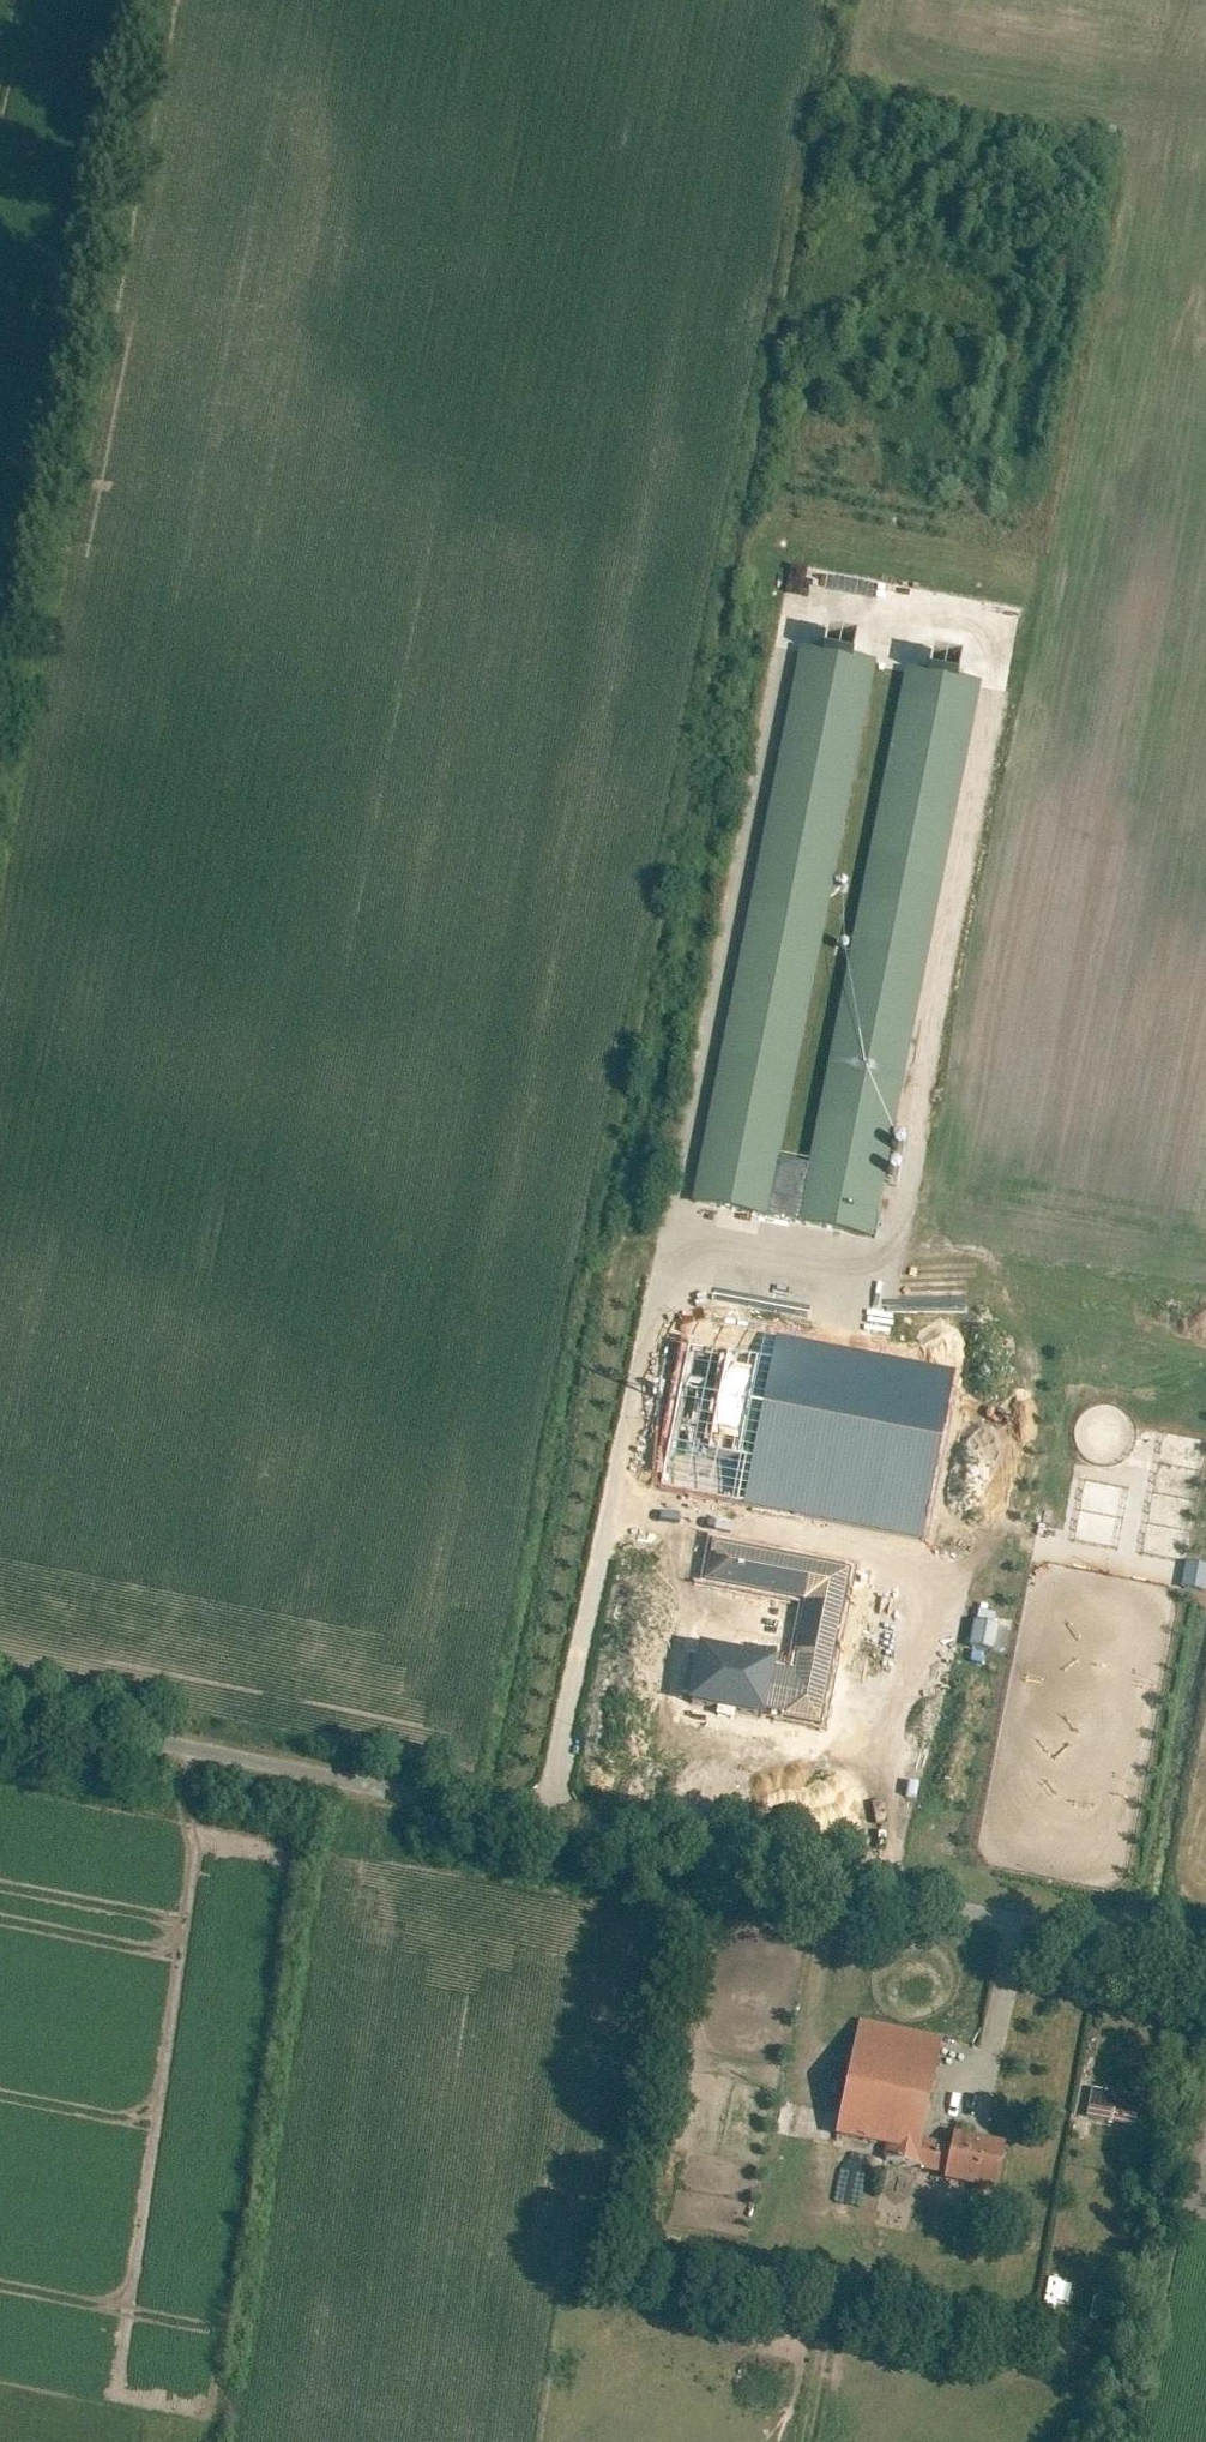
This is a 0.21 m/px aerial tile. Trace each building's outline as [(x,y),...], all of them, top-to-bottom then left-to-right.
[(825,633),(823,651),(854,654),(856,636),(825,633)] [(874,667),(798,653),(690,1211),(873,1245),(980,687),(903,672),(807,1169),(778,1163),(874,667)] [(930,654),(928,672),(959,674),(960,656),(930,654)] [(775,1638),(764,1692),(813,1702),(823,1650),(808,1647),(811,1632),(872,1644),(887,1573),(837,1563),(832,1586),(809,1582),(819,1534),(697,1510),(681,1590),(787,1611),(781,1639),(775,1638)] [(876,2153),(861,2233),(911,2243),(922,2186),(995,2200),(1004,2149),(948,2139),(946,2150),(918,2145),(937,2043),(850,2027),(828,2144),(876,2153)] [(1092,2085),(1086,2112),(1138,2125),(1145,2098),(1092,2085)]
